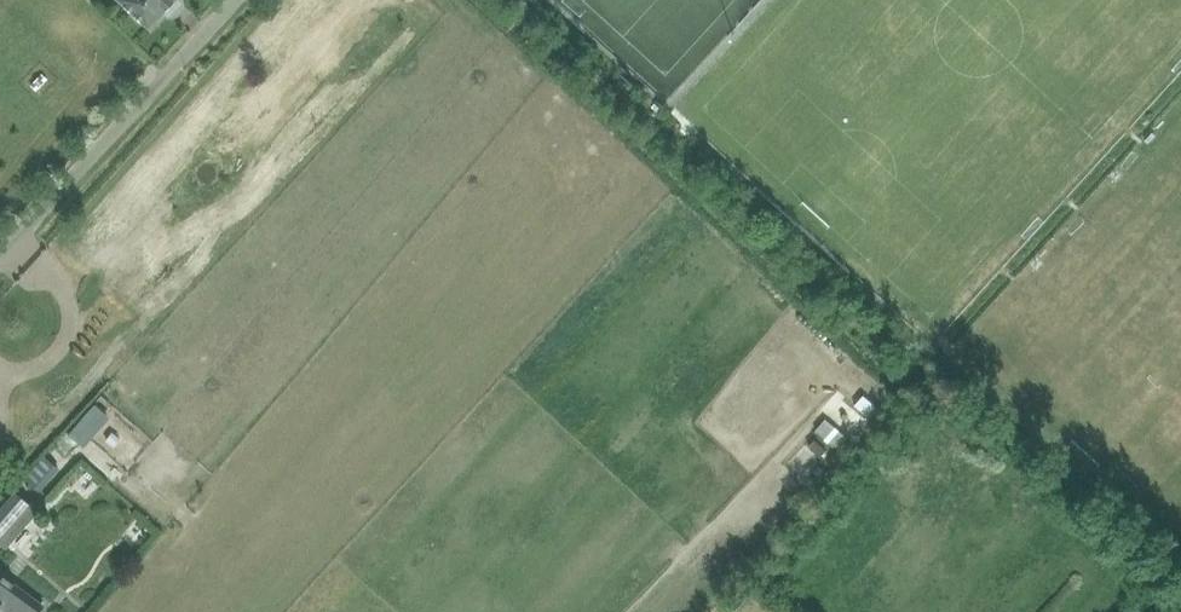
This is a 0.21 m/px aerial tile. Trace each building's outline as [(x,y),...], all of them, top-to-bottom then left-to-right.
[(150,27),(164,13),(168,15),(171,16),(175,15),(178,14),(181,12),(184,7),(185,2),(185,0),(121,0),(150,27)] [(45,456),(26,478),(40,490),(59,468),(45,456)] [(0,504),(0,541),(33,505),(15,488),(0,504)] [(26,590),(17,584),(14,587),(11,585),(15,580),(5,573),(2,578),(0,576),(0,611),(38,611),(44,603),(26,590)]
